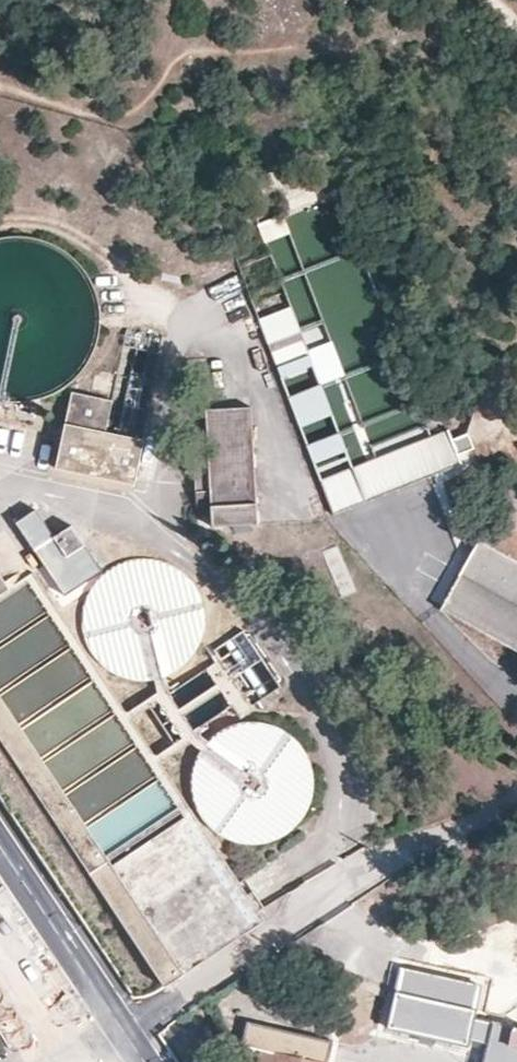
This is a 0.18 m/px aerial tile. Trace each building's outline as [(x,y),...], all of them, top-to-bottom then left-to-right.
[(14,394),(20,394),(22,393),(41,390),(59,383),(69,376),(83,362),(93,346),(95,341),(100,323),(100,304),(96,286),(95,282),(86,265),(73,250),(58,239),(57,238),(39,231),(21,229),(2,230),(0,231),(0,391),(14,394)] [(303,339),(282,285),(275,288),(289,324),(296,341),(303,339)] [(289,324),(275,288),(250,297),(265,334),(289,324)] [(321,317),(301,324),(307,342),(327,335),(321,317)] [(296,341),(289,324),(265,334),(273,351),(296,341)] [(55,460),(136,478),(164,347),(122,337),(110,391),(72,384),(55,460)] [(344,374),(331,341),(307,351),(321,383),(344,374)] [(14,394),(0,391),(0,400),(12,403),(14,394)] [(260,529),(253,407),(206,410),(213,532),(260,529)] [(451,442),(446,430),(349,469),(361,504),(440,471),(436,462),(455,455),(451,442)] [(451,442),(455,455),(472,449),(467,436),(451,442)] [(458,464),(455,455),(436,462),(440,471),(458,464)] [(331,517),(361,504),(349,469),(316,481),(331,517)] [(66,589),(103,565),(74,519),(55,531),(37,503),(17,516),(66,589)] [(480,540),(442,609),(516,650),(516,560),(480,540)] [(134,556),(127,557),(106,569),(92,587),(85,610),(88,634),(97,650),(111,663),(127,672),(145,675),(147,674),(149,674),(150,674),(152,674),(153,674),(155,674),(173,668),(188,656),(198,641),(204,624),(203,601),(194,581),(178,565),(157,555),(134,556)] [(163,761),(157,752),(134,717),(128,708),(35,567),(9,584),(0,570),(0,736),(87,870),(181,807),(184,812),(192,807),(163,761)] [(182,748),(197,756),(199,754),(199,752),(201,750),(202,747),(189,742),(183,734),(215,713),(223,725),(243,711),(242,708),(271,689),(235,633),(205,652),(209,660),(158,693),(156,689),(154,684),(153,679),(152,674),(150,674),(149,674),(147,674),(145,675),(149,696),(128,708),(134,717),(152,705),(174,741),(157,752),(163,761),(182,748)] [(134,717),(157,752),(174,741),(152,705),(134,717)] [(199,754),(197,756),(194,771),(194,787),(198,802),(206,816),(221,830),(240,837),(261,838),(280,832),(293,823),(303,811),(310,797),(312,781),(309,761),(300,744),(285,730),(267,721),(249,720),(230,724),(214,733),(202,747),(201,750),(199,752),(199,754)] [(267,921),(192,807),(184,812),(181,807),(87,870),(165,988),(267,921)] [(494,1021),(492,1027),(471,1022),(480,984),(399,966),(386,1024),(466,1042),(468,1035),(489,1040),(484,1061),(516,1061),(516,1027),(494,1021)] [(330,1040),(247,1020),(242,1042),(258,1047),(255,1061),(325,1061),(330,1040)]
